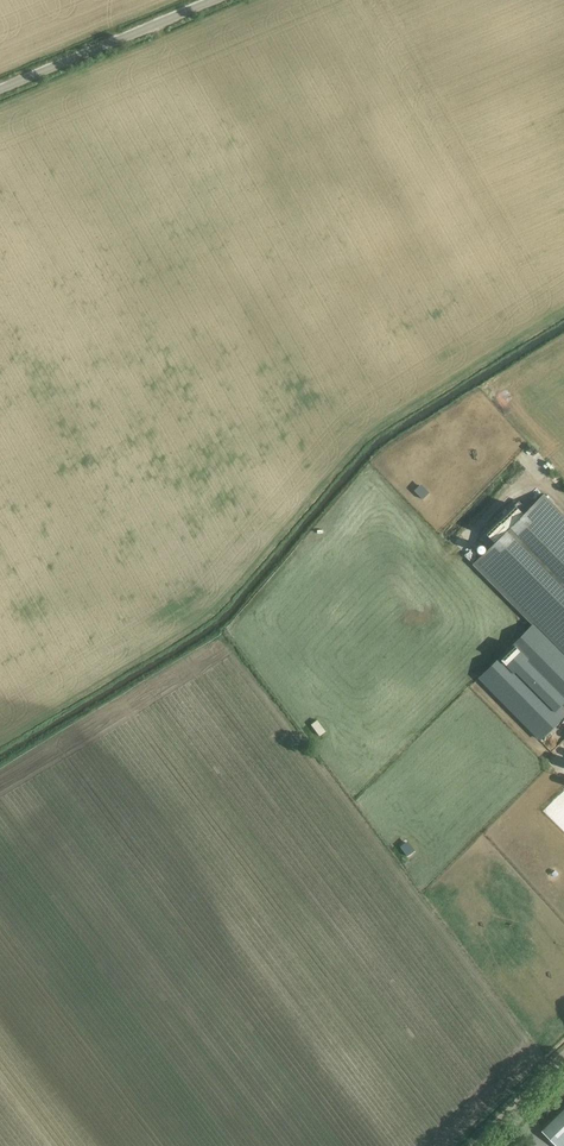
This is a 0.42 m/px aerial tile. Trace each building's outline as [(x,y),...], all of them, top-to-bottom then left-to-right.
[(540,740),(563,716),(563,515),(544,495),(528,511),(518,501),(479,540),(489,549),(473,565),(533,625),(479,679),(540,740)] [(541,888),(548,884),(541,872),(534,876),(541,888)] [(542,1131),(556,1145),(563,1145),(563,1109),(542,1131)]
